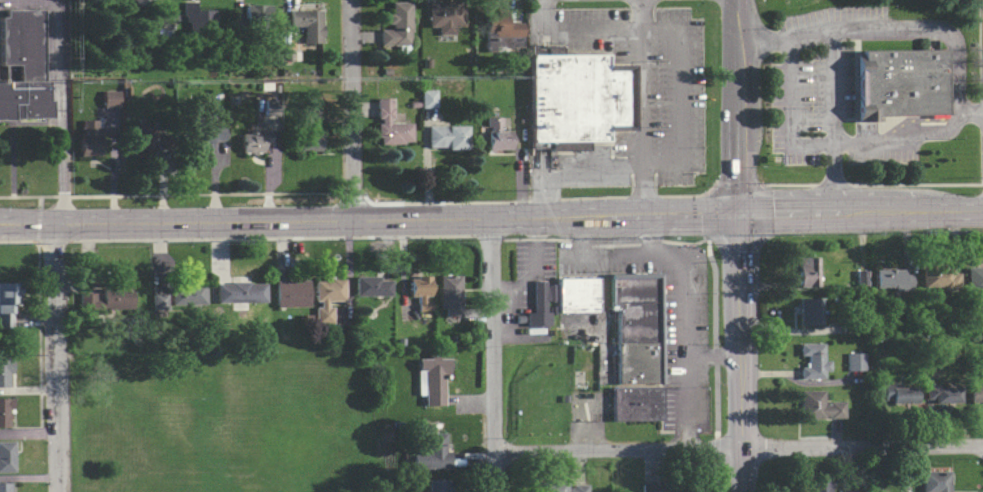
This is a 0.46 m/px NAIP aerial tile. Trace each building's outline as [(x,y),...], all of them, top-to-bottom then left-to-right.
[(455,26),(455,35),(436,35),(436,27),(428,27),(428,1),(463,1),(464,26),(455,26)] [(214,33),(187,32),(187,22),(184,22),(184,16),(182,16),(182,2),(193,2),(193,10),(214,11),(214,33)] [(398,54),(397,45),(381,46),(380,30),(391,29),(391,24),(387,25),(386,13),(392,13),(392,3),(411,2),(412,32),(409,33),(410,46),(409,46),(409,54),(398,54)] [(230,37),(230,20),(245,20),(244,7),(270,6),(270,29),(246,29),(247,37),(230,37)] [(505,52),(485,52),(485,14),(493,14),(493,7),(504,7),(505,21),(522,21),(522,47),(505,47),(505,52)] [(47,120),(46,8),(3,9),(3,16),(0,16),(0,63),(5,66),(5,81),(0,81),(0,120),(47,120)] [(302,44),(302,26),(290,26),(290,10),(319,10),(319,25),(321,25),(321,37),(320,37),(320,43),(302,44)] [(529,45),(531,148),(548,148),(548,151),(588,151),(588,141),(607,141),(608,131),(613,131),(632,130),(632,64),(611,64),(607,64),(607,54),(561,54),(561,45),(545,45),(544,49),(536,49),(536,44),(529,45)] [(859,50),(859,54),(854,54),(855,121),(880,121),(880,114),(944,114),(944,49),(859,50)] [(417,90),(417,108),(433,107),(432,89),(417,90)] [(118,91),(99,90),(98,107),(118,107),(118,91)] [(380,146),(380,138),(377,138),(376,124),(380,124),(379,120),(376,120),(376,98),(393,98),(393,119),(389,119),(389,124),(412,123),(412,142),(403,142),(403,145),(380,146)] [(319,150),(298,149),(299,130),(302,130),(303,108),(317,109),(316,123),(313,122),(313,128),(320,129),(319,150)] [(486,152),(486,131),(489,131),(489,126),(487,126),(486,116),(501,116),(501,125),(497,125),(498,131),(509,130),(510,149),(491,149),(492,152),(486,152)] [(208,153),(187,152),(188,131),(193,131),(193,130),(194,130),(194,117),(214,117),(214,125),(223,125),(223,139),(209,139),(208,153)] [(79,155),(79,135),(84,135),(84,129),(81,129),(81,119),(96,119),(96,127),(93,128),(93,133),(99,133),(99,155),(79,155)] [(152,149),(134,149),(134,125),(152,126),(152,136),(156,136),(156,134),(170,134),(170,148),(157,147),(157,146),(152,146),(152,149)] [(466,149),(446,149),(446,146),(427,146),(428,125),(466,126),(466,149)] [(254,134),(260,134),(260,131),(269,131),(269,143),(262,143),(262,151),(255,151),(255,154),(249,154),(249,151),(240,151),(240,134),(248,134),(248,128),(254,128),(254,134)] [(798,286),(817,286),(817,257),(798,257),(798,286)] [(982,292),(982,266),(965,266),(965,292),(982,292)] [(874,290),(913,290),(913,269),(874,269),(874,290)] [(959,269),(923,269),(923,289),(959,289),(959,269)] [(864,270),(864,289),(851,289),(851,270),(864,270)] [(610,274),(610,306),(616,306),(659,305),(659,273),(610,274)] [(439,315),(460,315),(460,275),(439,275),(439,315)] [(390,295),(390,276),(355,276),(355,295),(390,295)] [(419,311),(430,311),(430,276),(408,276),(408,299),(419,299),(419,311)] [(557,278),(597,278),(598,311),(558,312),(557,278)] [(315,323),(334,323),(334,300),(344,300),(344,279),(315,279),(315,323)] [(309,280),(275,280),(275,307),(309,307),(309,280)] [(550,325),(550,302),(554,302),(554,281),(532,281),(532,311),(526,311),(526,325),(550,325)] [(0,282),(0,325),(16,325),(16,282),(0,282)] [(265,282),(216,282),(216,302),(265,302),(265,282)] [(101,286),(101,291),(79,292),(79,311),(132,309),(131,285),(101,286)] [(152,292),(152,310),(167,310),(167,307),(203,307),(203,285),(170,285),(170,292),(152,292)] [(799,324),(819,324),(819,297),(799,297),(799,324)] [(616,306),(617,342),(660,342),(659,305),(616,306)] [(660,342),(617,342),(617,383),(661,382),(660,342)] [(800,379),(827,379),(827,343),(800,343),(800,359),(800,379)] [(847,371),(864,371),(864,353),(847,353),(847,371)] [(417,405),(444,405),(444,358),(417,358),(417,405)] [(0,359),(0,387),(10,387),(10,359),(0,359)] [(968,386),(968,403),(982,403),(982,379),(978,379),(978,386),(968,386)] [(661,386),(611,387),(612,421),(661,421),(661,386)] [(916,404),(916,386),(883,386),(883,404),(916,404)] [(959,403),(959,387),(926,387),(926,403),(959,403)] [(799,418),(842,418),(842,401),(822,401),(822,390),(799,390),(799,418)] [(11,427),(11,398),(0,398),(0,427),(11,427)] [(448,469),(448,432),(425,432),(425,449),(411,449),(411,469),(448,469)] [(0,441),(0,472),(13,472),(13,441),(0,441)] [(950,475),(921,475),(921,491),(950,491),(950,475)] [(829,478),(804,478),(804,491),(829,491),(829,478)] [(427,491),(449,491),(449,479),(427,479),(427,491)] [(587,481),(540,481),(540,491),(587,491),(587,481)] [(12,482),(0,482),(0,491),(12,491),(12,482)] [(683,484),(641,484),(641,491),(683,491),(683,484)]
